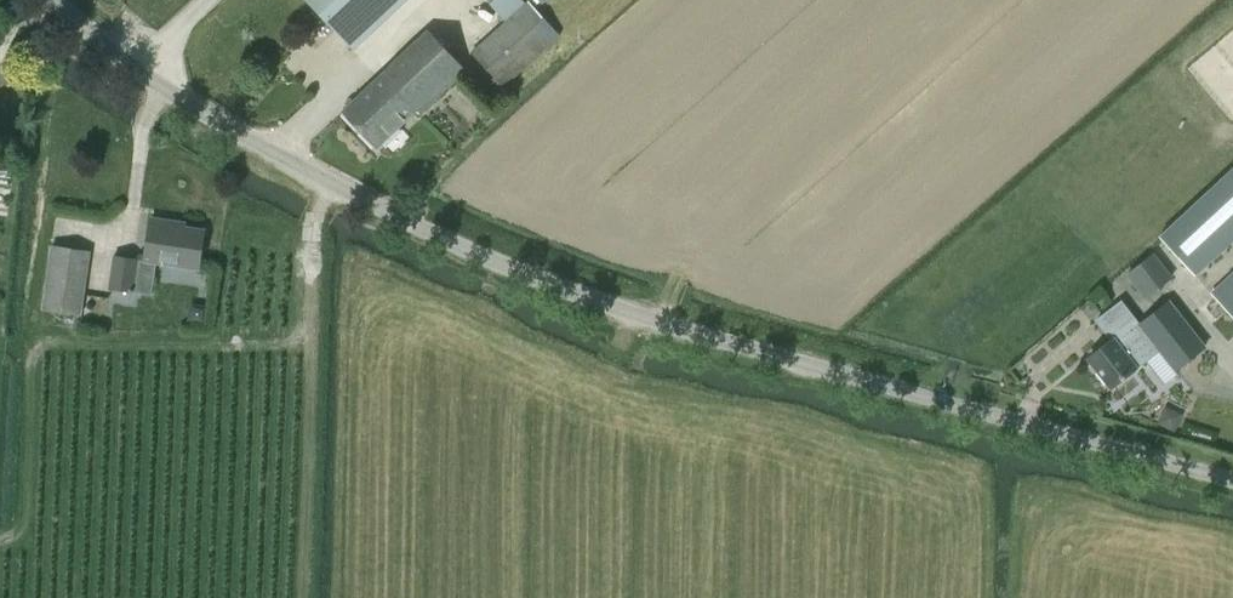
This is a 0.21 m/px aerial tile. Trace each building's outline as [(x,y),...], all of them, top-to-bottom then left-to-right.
[(356,50),(409,0),(308,0),(356,50)] [(527,2),(471,53),(503,88),(559,38),(527,2)] [(422,115),(468,71),(430,31),(347,111),(381,147),(419,111),(422,115)] [(1160,237),(1197,276),(1232,242),(1232,169),(1160,237)] [(199,269),(205,232),(174,227),(174,223),(153,220),(146,261),(116,256),(110,289),(135,293),(139,270),(156,271),(157,264),(199,269)] [(82,315),(91,252),(53,247),(44,309),(82,315)] [(1153,254),(1127,276),(1145,298),(1171,276),(1153,254)] [(1213,293),(1232,314),(1232,274),(1213,293)] [(1105,306),(1111,301),(1105,295),(1100,300),(1105,306)] [(1140,324),(1160,349),(1162,351),(1177,369),(1207,344),(1169,300),(1140,324)] [(1114,341),(1091,360),(1115,388),(1147,360),(1160,349),(1140,324),(1121,303),(1098,323),(1114,341)] [(1160,349),(1147,360),(1166,382),(1178,373),(1176,370),(1177,369),(1162,351),(1160,349)] [(1183,414),(1170,408),(1165,410),(1159,422),(1176,430),(1183,414)]
